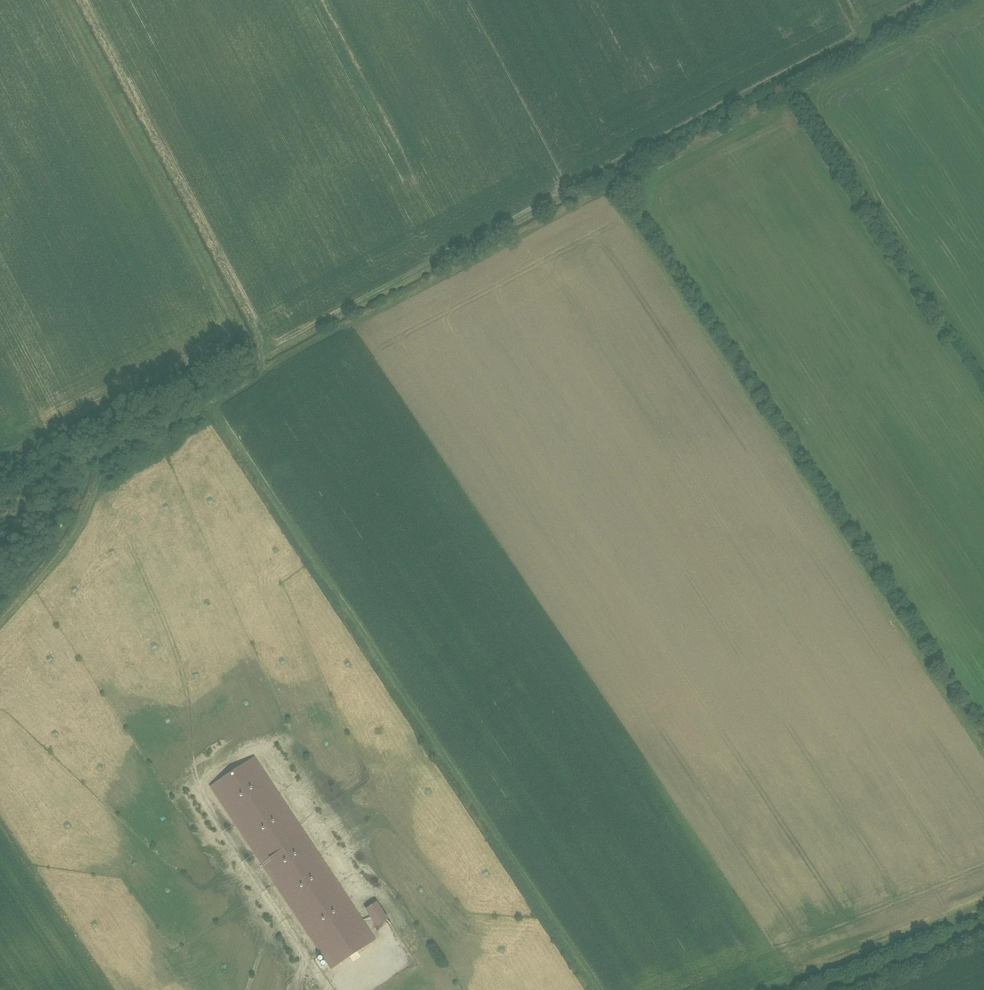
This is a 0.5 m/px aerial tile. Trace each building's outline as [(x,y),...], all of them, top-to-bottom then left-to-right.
[(257,763),(216,790),(331,968),(373,941),(257,763)] [(378,905),(368,911),(377,928),(387,922),(378,905)]
